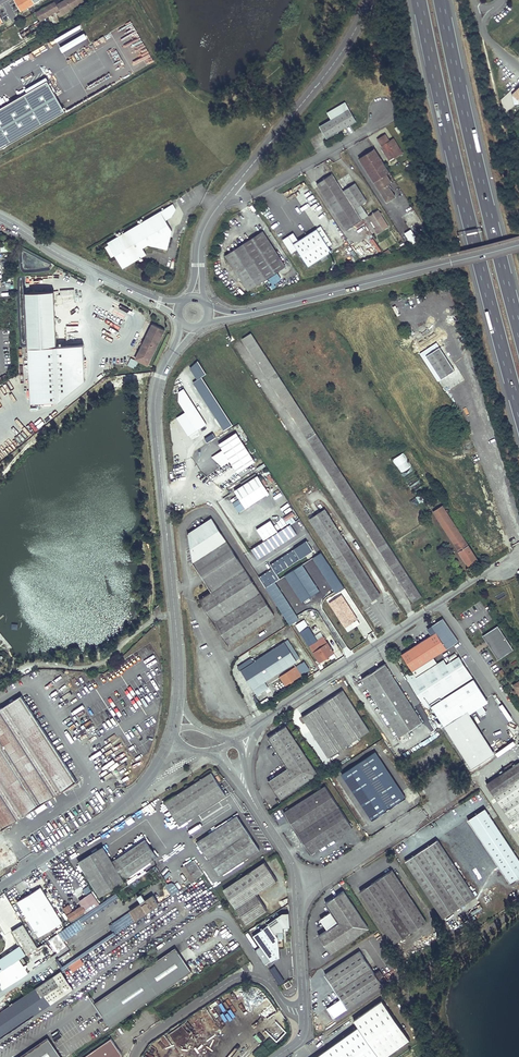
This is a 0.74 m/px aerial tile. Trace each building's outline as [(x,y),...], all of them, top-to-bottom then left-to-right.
[(36,12),(41,20),(57,11),(57,12),(61,11),(61,12),(67,8),(70,9),(85,1),(84,0),(64,0),(57,4),(55,1),(36,12)] [(70,9),(67,8),(61,12),(61,11),(57,12),(60,16),(69,11),(70,9)] [(24,28),(19,31),(24,38),(44,26),(41,20),(25,30),(24,28)] [(67,110),(49,80),(0,109),(0,149),(67,110)] [(331,119),(320,126),(327,138),(356,121),(345,102),(327,112),(331,119)] [(385,134),(378,139),(382,146),(383,145),(385,147),(382,148),(387,157),(392,154),(395,158),(399,155),(398,153),(402,151),(394,138),(390,141),(385,134)] [(374,148),(359,158),(387,201),(395,196),(387,184),(391,182),(386,174),(389,172),(374,148)] [(332,175),(317,184),(346,230),(361,221),(332,175)] [(355,183),(343,191),(355,209),(361,205),(367,201),(355,183)] [(173,204),(160,212),(165,220),(172,216),(176,209),(173,204)] [(361,205),(355,209),(362,220),(368,216),(361,205)] [(378,210),(369,216),(376,228),(374,229),(378,234),(389,226),(378,210)] [(123,267),(133,261),(146,253),(142,247),(149,243),(166,247),(167,248),(168,247),(172,231),(165,220),(160,212),(117,237),(109,242),(123,267)] [(299,241),(294,234),(284,240),(292,254),(298,250),(309,267),(332,252),(328,247),(332,245),(321,227),(299,241)] [(404,233),(411,244),(417,240),(410,229),(404,233)] [(263,231),(225,255),(247,291),(259,284),(261,287),(267,283),(265,280),(286,267),(263,231)] [(373,237),(368,240),(375,253),(380,251),(373,237)] [(26,293),(29,348),(57,346),(54,292),(26,293)] [(165,330),(152,324),(140,350),(142,351),(138,360),(148,365),(165,330)] [(243,339),(414,603),(423,597),(252,334),(243,339)] [(455,369),(437,342),(421,353),(439,380),(455,369)] [(135,369),(139,361),(131,357),(127,365),(135,369)] [(231,425),(203,375),(205,373),(198,361),(189,366),(196,379),(191,382),(193,385),(190,387),(204,412),(210,408),(222,430),(231,425)] [(446,391),(456,385),(455,383),(461,380),(456,372),(440,381),(446,391)] [(110,377),(100,381),(102,386),(112,381),(110,377)] [(23,430),(28,436),(36,430),(31,424),(23,430)] [(204,438),(206,442),(215,437),(213,433),(204,438)] [(256,462),(237,433),(219,444),(223,450),(220,452),(222,454),(214,459),(223,466),(230,461),(238,473),(256,462)] [(392,458),(410,492),(422,486),(404,452),(392,458)] [(270,493),(259,476),(235,491),(241,499),(234,504),(239,512),(246,508),(270,493)] [(412,499),(415,505),(424,501),(421,495),(412,499)] [(443,506),(434,512),(469,567),(479,561),(443,506)] [(309,519),(365,605),(381,595),(324,509),(309,519)] [(212,518),(188,533),(193,562),(212,591),(199,599),(229,645),(275,615),(212,518)] [(257,530),(265,542),(279,532),(271,521),(257,530)] [(291,525),(279,532),(265,542),(252,550),(258,559),(297,534),(291,525)] [(340,592),(345,589),(340,581),(335,585),(340,592)] [(346,627),(358,619),(341,595),(329,602),(334,609),(336,608),(342,617),(343,616),(344,617),(340,620),(346,627)] [(334,609),(340,620),(344,617),(343,616),(342,617),(336,608),(334,609)] [(353,613),(361,624),(357,626),(365,637),(373,632),(358,610),(353,613)] [(434,657),(459,641),(443,618),(433,625),(437,632),(432,635),(402,654),(413,671),(434,657)] [(437,632),(433,625),(428,628),(432,635),(437,632)] [(498,625),(485,633),(490,640),(490,645),(493,644),(501,657),(514,649),(498,625)] [(308,627),(300,632),(309,645),(311,645),(317,640),(308,627)] [(485,633),(483,635),(499,659),(501,657),(493,644),(490,645),(490,640),(485,633)] [(312,647),(311,648),(320,662),(334,653),(325,639),(312,647)] [(243,668),(241,670),(257,694),(264,690),(261,684),(297,661),(285,642),(246,666),(242,659),(239,662),(243,668)] [(460,656),(453,661),(451,659),(448,661),(449,663),(447,664),(444,660),(438,663),(434,657),(413,671),(406,675),(427,709),(432,706),(444,725),(487,698),(474,678),(473,678),(460,656)] [(385,664),(361,679),(399,737),(422,722),(385,664)] [(286,685),(298,677),(292,669),(281,676),(286,685)] [(511,682),(513,685),(515,688),(518,693),(518,676),(511,682)] [(343,690),(302,717),(328,758),(369,731),(343,690)] [(77,784),(25,695),(0,710),(0,829),(77,784)] [(487,698),(444,725),(450,735),(457,730),(455,727),(490,704),(487,698)] [(286,726),(269,738),(289,768),(269,782),(280,799),(318,773),(286,726)] [(375,752),(342,774),(346,780),(353,791),(372,820),(406,798),(375,752)] [(117,755),(106,762),(121,786),(132,779),(117,755)] [(487,784),(518,833),(518,762),(487,784)] [(212,773),(165,802),(180,825),(226,795),(212,773)] [(326,785),(284,812),(310,854),(352,827),(326,785)] [(468,820),(510,883),(518,877),(518,859),(486,808),(468,820)] [(238,815),(197,842),(220,875),(260,849),(238,815)] [(9,851),(0,835),(0,856),(9,851)] [(150,835),(145,839),(158,857),(162,853),(150,835)] [(112,861),(103,846),(79,862),(100,896),(124,881),(124,880),(158,857),(145,839),(112,861)] [(437,839),(405,861),(443,918),(476,897),(437,839)] [(2,857),(8,866),(16,861),(10,852),(2,857)] [(194,860),(182,867),(183,868),(195,860),(194,860)] [(195,860),(183,868),(192,882),(204,874),(195,860)] [(265,862),(224,889),(246,923),(267,910),(256,894),(277,880),(265,862)] [(392,870),(360,891),(394,943),(426,922),(392,870)] [(171,896),(179,890),(172,881),(165,886),(171,896)] [(177,884),(180,889),(185,887),(182,881),(177,884)] [(41,887),(18,901),(39,936),(62,922),(41,887)] [(343,891),(325,903),(332,912),(321,919),(328,929),(319,936),(331,954),(369,928),(343,891)] [(137,896),(141,903),(145,900),(141,894),(137,896)] [(141,903),(130,911),(132,913),(136,920),(159,905),(153,895),(145,900),(141,903)] [(73,910),(69,905),(64,908),(71,920),(87,910),(83,904),(73,910)] [(120,931),(136,920),(132,913),(116,924),(120,931)] [(259,957),(265,965),(270,961),(271,963),(279,958),(278,950),(284,949),(283,928),(290,928),(289,913),(282,914),(267,924),(268,925),(253,935),(265,953),(259,957)] [(79,919),(65,929),(70,936),(84,927),(79,919)] [(11,931),(20,944),(10,950),(11,952),(0,959),(0,970),(16,959),(17,959),(26,953),(26,954),(29,953),(37,947),(38,947),(23,923),(11,931)] [(65,929),(58,933),(63,940),(70,936),(65,929)] [(63,940),(58,933),(51,938),(60,950),(67,946),(63,940)] [(37,947),(29,953),(34,959),(37,957),(36,956),(41,953),(37,947)] [(95,1002),(111,1026),(192,971),(176,947),(95,1002)] [(360,951),(325,974),(342,998),(327,1008),(334,1018),(383,985),(378,979),(383,976),(379,970),(375,974),(360,951)] [(0,972),(0,983),(19,970),(14,962),(0,972)] [(0,1012),(0,1038),(73,989),(61,971),(1,1011),(0,1012)] [(410,1040),(382,1001),(354,1021),(358,1027),(316,1056),(386,1056),(410,1040)] [(329,1036),(332,1041),(356,1028),(353,1022),(329,1036)] [(48,1036),(18,1056),(62,1056),(48,1036)] [(83,1056),(121,1056),(122,1053),(111,1038),(83,1056)]
